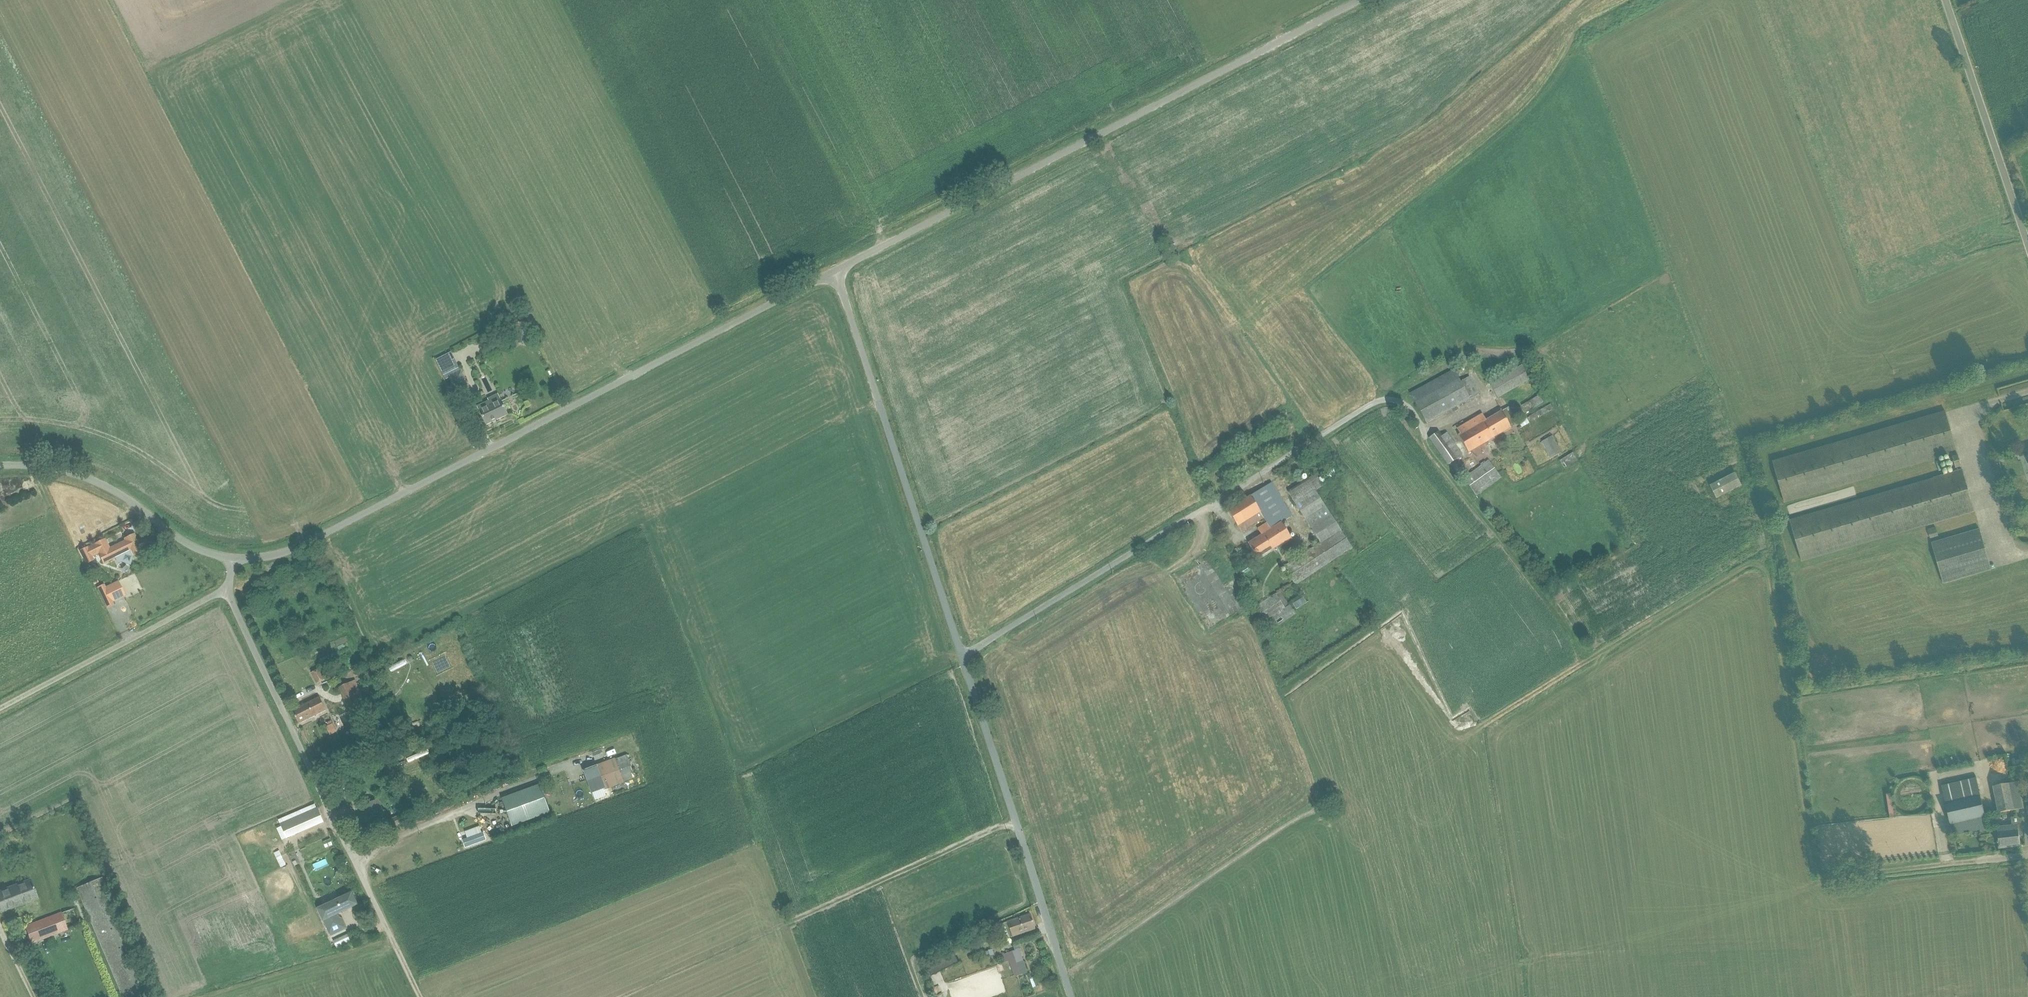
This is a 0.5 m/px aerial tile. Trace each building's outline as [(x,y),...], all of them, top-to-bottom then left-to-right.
[(527,345),(529,333),(520,331),(518,344),(527,345)] [(1490,382),(1500,397),(1532,377),(1522,362),(1490,382)] [(1407,392),(1425,422),(1481,389),(1472,374),(1463,380),(1454,365),(1407,392)] [(458,395),(460,394),(470,389),(462,373),(450,378),(458,395)] [(534,388),(542,385),(538,373),(530,375),(534,388)] [(1534,405),(1538,413),(1552,406),(1548,398),(1534,405)] [(486,425),(509,415),(502,400),(489,406),(488,402),(477,407),(486,425)] [(1456,427),(1471,451),(1515,425),(1504,406),(1487,417),(1483,410),(1456,427)] [(1544,433),(1562,425),(1554,408),(1536,417),(1544,433)] [(1949,412),(1781,461),(1793,503),(1961,453),(1949,412)] [(1444,432),(1430,442),(1449,466),(1462,456),(1444,432)] [(1542,444),(1551,461),(1564,453),(1555,436),(1542,444)] [(2017,451),(2019,459),(2021,459),(2027,483),(2027,482),(2027,449),(2017,451)] [(1578,477),(1590,469),(1578,450),(1566,458),(1578,477)] [(1492,458),(1462,477),(1475,497),(1504,477),(1492,458)] [(1292,566),(1303,581),(1360,541),(1331,501),(1351,486),(1335,464),(1293,495),(1326,542),(1292,566)] [(1710,499),(1739,485),(1733,471),(1703,485),(1710,499)] [(1968,472),(1797,520),(1807,556),(1978,508),(1968,472)] [(1271,488),(1227,512),(1237,529),(1265,514),(1270,523),(1258,529),(1261,535),(1248,542),(1254,555),(1289,536),(1281,522),(1288,519),(1271,488)] [(1981,533),(1940,546),(1951,581),(1992,568),(1981,533)] [(110,548),(108,545),(105,539),(94,544),(94,545),(88,548),(87,548),(80,551),(86,564),(94,560),(92,557),(99,553),(104,564),(116,558),(118,564),(122,562),(130,565),(133,556),(143,551),(139,543),(139,542),(138,540),(134,534),(124,539),(125,541),(110,548)] [(107,608),(108,608),(114,605),(113,602),(125,596),(118,582),(105,588),(104,585),(98,588),(107,608)] [(1279,595),(1259,607),(1267,620),(1273,616),(1277,623),(1291,614),(1279,595)] [(397,670),(401,676),(416,665),(412,659),(397,670)] [(327,673),(322,675),(325,686),(331,684),(327,673)] [(362,709),(346,683),(329,694),(336,705),(342,701),(351,715),(362,709)] [(298,724),(325,710),(316,693),(289,708),(298,724)] [(326,733),(345,723),(338,712),(320,722),(326,733)] [(635,776),(627,755),(597,766),(605,787),(635,776)] [(1988,820),(1977,776),(1938,786),(1949,829),(1988,820)] [(2002,788),(2006,812),(2027,809),(2027,808),(2024,785),(2002,788)] [(550,789),(513,803),(524,833),(568,817),(559,792),(552,794),(550,789)] [(407,804),(413,815),(422,810),(416,799),(407,804)] [(327,826),(319,807),(282,822),(290,841),(327,826)] [(2000,850),(2023,846),(2018,824),(1996,829),(2000,850)] [(290,851),(283,853),(285,865),(292,864),(290,851)] [(104,874),(73,887),(121,996),(156,996),(158,996),(104,874)] [(35,900),(26,881),(0,893),(0,906),(4,915),(35,900)] [(326,928),(360,910),(349,891),(315,909),(326,928)] [(83,924),(76,906),(24,928),(31,946),(83,924)] [(1004,944),(1036,928),(1028,911),(995,926),(1004,944)] [(346,951),(361,944),(357,935),(342,942),(346,951)] [(1035,975),(1024,946),(1003,954),(1009,968),(1015,965),(1021,980),(1035,975)]
